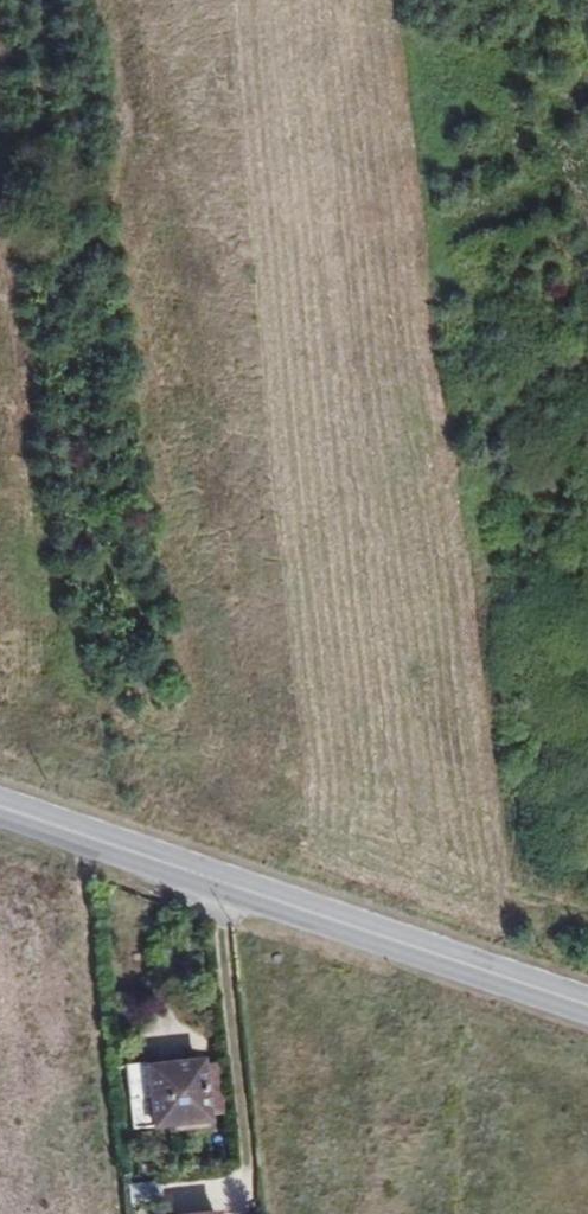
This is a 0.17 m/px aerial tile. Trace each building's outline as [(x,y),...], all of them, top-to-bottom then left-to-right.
[(147,924),(163,931),(169,917),(151,910),(147,924)] [(206,1109),(201,1060),(200,1058),(144,1063),(143,1057),(122,1060),(130,1128),(207,1118),(206,1109)] [(216,1059),(201,1060),(206,1109),(222,1106),(216,1059)]
